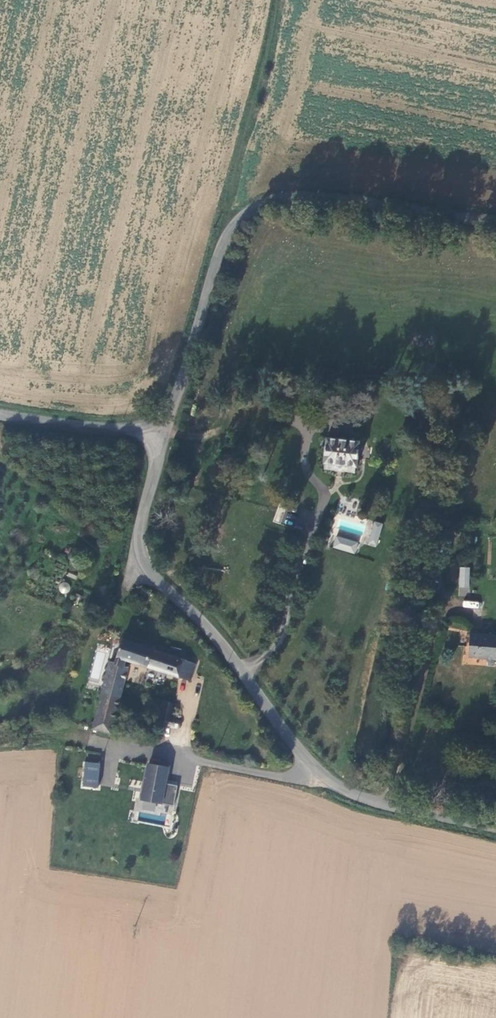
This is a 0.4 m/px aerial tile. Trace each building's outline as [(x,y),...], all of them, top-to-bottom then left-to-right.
[(354,439),(321,435),(319,461),(321,468),(348,470),(352,464),(354,439)] [(278,505),(273,521),(281,524),(286,507),(278,505)] [(371,520),(364,544),(376,547),(383,524),(371,520)] [(336,535),(332,547),(355,555),(359,543),(336,535)] [(469,567),(459,566),(458,596),(468,596),(469,567)] [(58,591),(67,594),(70,584),(61,582),(58,591)] [(463,600),(462,607),(479,608),(480,601),(463,600)] [(191,662),(118,637),(110,661),(105,660),(88,725),(88,727),(106,731),(123,664),(118,663),(121,657),(174,676),(185,680),(191,662)] [(465,660),(492,662),(494,639),(467,637),(465,660)] [(173,731),(174,729),(175,721),(165,719),(169,700),(162,698),(155,726),(173,731)] [(79,760),(77,781),(76,798),(92,798),(94,760),(79,760)] [(163,766),(144,762),(137,798),(156,802),(163,766)]
